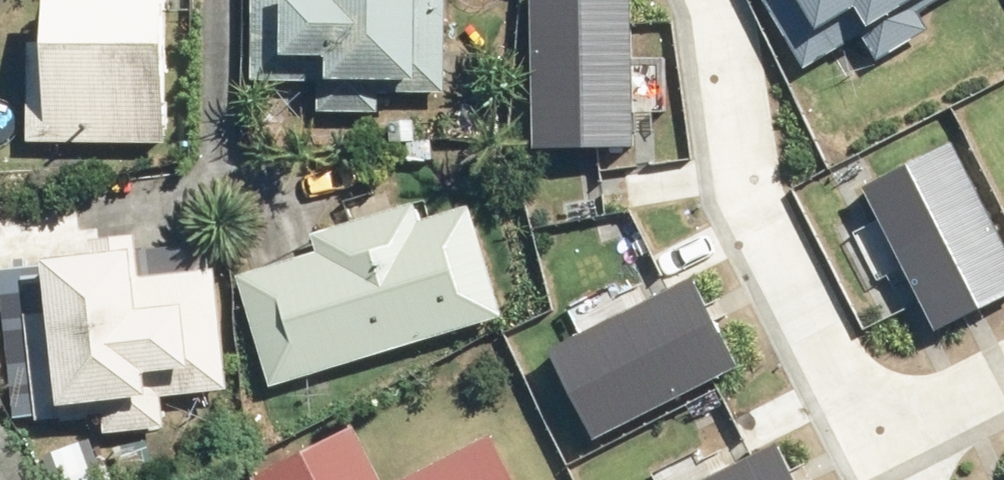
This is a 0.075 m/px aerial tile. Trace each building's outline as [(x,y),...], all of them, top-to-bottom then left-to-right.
[(163,133),(162,0),(60,0),(57,122),(84,123),(85,133),(163,133)] [(277,70),(421,74),(423,0),(279,0),(277,70)] [(540,142),(640,140),(639,104),(670,103),(669,49),(637,50),(636,0),(538,0),(540,142)] [(817,63),(929,0),(782,0),(817,63)] [(939,322),(1003,290),(1003,221),(961,134),(868,179),(939,322)] [(252,286),(287,384),(500,309),(466,211),(252,286)] [(42,283),(52,400),(227,385),(217,269),(137,275),(136,257),(54,263),(55,282),(42,283)] [(698,269),(557,343),(605,434),(746,360),(698,269)] [(357,430),(263,479),(384,479),(357,430)] [(405,479),(519,479),(495,434),(405,479)] [(701,479),(803,479),(781,438),(701,479)]
